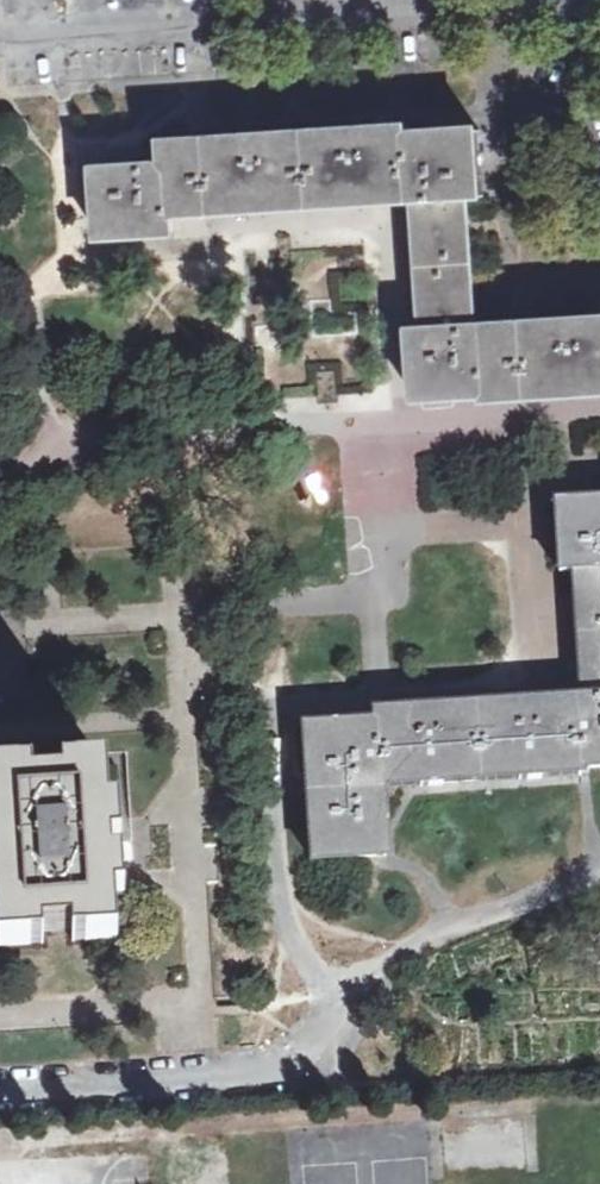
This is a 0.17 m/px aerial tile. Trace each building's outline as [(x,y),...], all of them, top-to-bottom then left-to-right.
[(96,170),(96,172),(101,235),(101,236),(175,232),(174,217),(410,201),(421,201),(426,288),(429,330),(412,331),(412,333),(416,397),(416,398),(489,394),(489,401),(554,397),(599,394),(599,320),(555,322),(477,328),(468,198),(485,197),(480,130),(407,135),(406,127),(168,143),(169,165),(96,170)] [(556,505),(561,572),(578,571),(599,569),(599,502),(556,505)] [(578,571),(580,592),(581,612),(584,658),(585,668),(586,678),(587,700),(599,699),(599,569),(578,571)] [(313,858),(313,859),(387,854),(382,787),(581,775),(580,767),(590,767),(599,766),(599,699),(587,700),(545,703),(377,713),(378,723),(305,728),(305,730),(313,858)] [(31,945),(31,943),(43,943),(43,944),(44,944),(44,934),(73,932),(74,941),(75,941),(75,940),(86,939),(86,941),(118,939),(115,896),(125,896),(123,859),(112,860),(111,845),(122,845),(120,808),(119,808),(110,808),(107,767),(62,769),(63,779),(34,780),(33,771),(0,773),(0,947),(31,945)]
